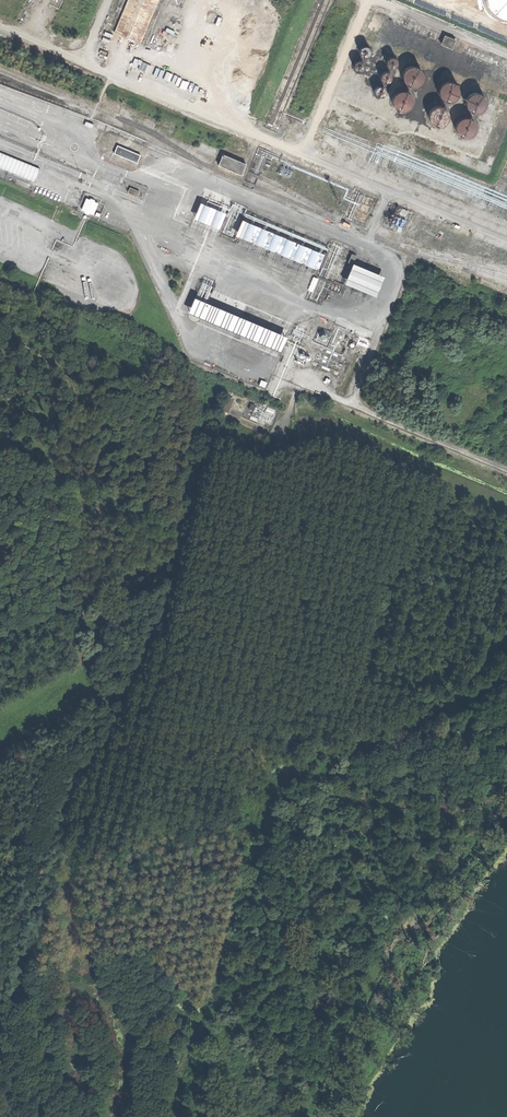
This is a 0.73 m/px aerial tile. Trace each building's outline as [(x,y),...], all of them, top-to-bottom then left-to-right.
[(130,42),(148,0),(125,0),(111,34),(130,42)] [(489,7),(494,15),(501,20),(506,21),(506,0),(487,0),(489,7)] [(441,44),(453,49),(457,39),(445,34),(441,44)] [(370,45),(365,45),(362,48),(362,53),(366,57),(370,56),(374,53),(374,48),(370,45)] [(395,56),(391,56),(387,59),(387,64),(391,67),(395,67),(399,64),(399,59),(395,56)] [(364,59),(359,59),(356,63),(356,68),(360,71),(364,71),(368,67),(368,63),(364,59)] [(134,60),(133,67),(150,71),(152,63),(134,60)] [(410,65),(407,67),(405,71),(404,75),(404,79),(407,83),(410,85),(414,86),(419,85),(422,83),(424,80),(425,76),(425,71),(423,68),(419,65),(415,64),(410,65)] [(389,70),(385,70),(381,74),(381,78),(385,82),(389,82),(393,78),(393,73),(389,70)] [(446,81),(443,83),(441,86),(440,91),(440,95),(443,98),(446,101),(450,101),(455,101),(458,99),(460,95),(461,91),(461,87),(459,83),(455,81),(451,80),(446,81)] [(383,85),(379,85),(375,88),(375,93),(379,96),(383,96),(387,93),(387,88),(383,85)] [(400,90),(397,92),(394,95),(394,100),(394,104),(397,108),(400,110),(404,111),(408,110),(412,108),(414,104),(415,100),(415,96),(412,92),(409,90),(405,89),(400,90)] [(473,92),(470,95),(468,98),(467,103),(468,107),(470,110),(474,112),(478,113),(482,113),(485,110),(488,107),(489,103),(488,99),(486,95),(483,93),(478,92),(473,92)] [(436,105),(433,108),(431,111),(430,115),(431,119),(433,123),(437,125),(441,126),(445,125),(448,123),(451,120),(452,116),(451,112),(449,108),(446,105),(441,104),(436,105)] [(463,117),(460,119),(458,122),(457,127),(458,131),(460,134),(463,137),(467,138),(472,137),(475,135),(477,131),(478,127),(478,123),(476,119),(472,117),(468,116),(463,117)] [(117,146),(114,154),(137,163),(140,155),(117,146)] [(0,152),(0,167),(28,177),(33,164),(0,152)] [(218,166),(242,175),(244,171),(247,164),(223,155),(220,161),(218,166)] [(86,197),(82,210),(94,214),(99,201),(86,197)] [(195,219),(220,227),(226,211),(200,203),(195,219)] [(319,267),(325,252),(290,240),(293,234),(268,225),(267,228),(242,220),(236,237),(319,267)] [(377,296),(385,276),(353,263),(345,283),(377,296)] [(194,299),(188,314),(282,350),(287,334),(194,299)] [(229,413),(234,399),(228,397),(223,411),(229,413)]
